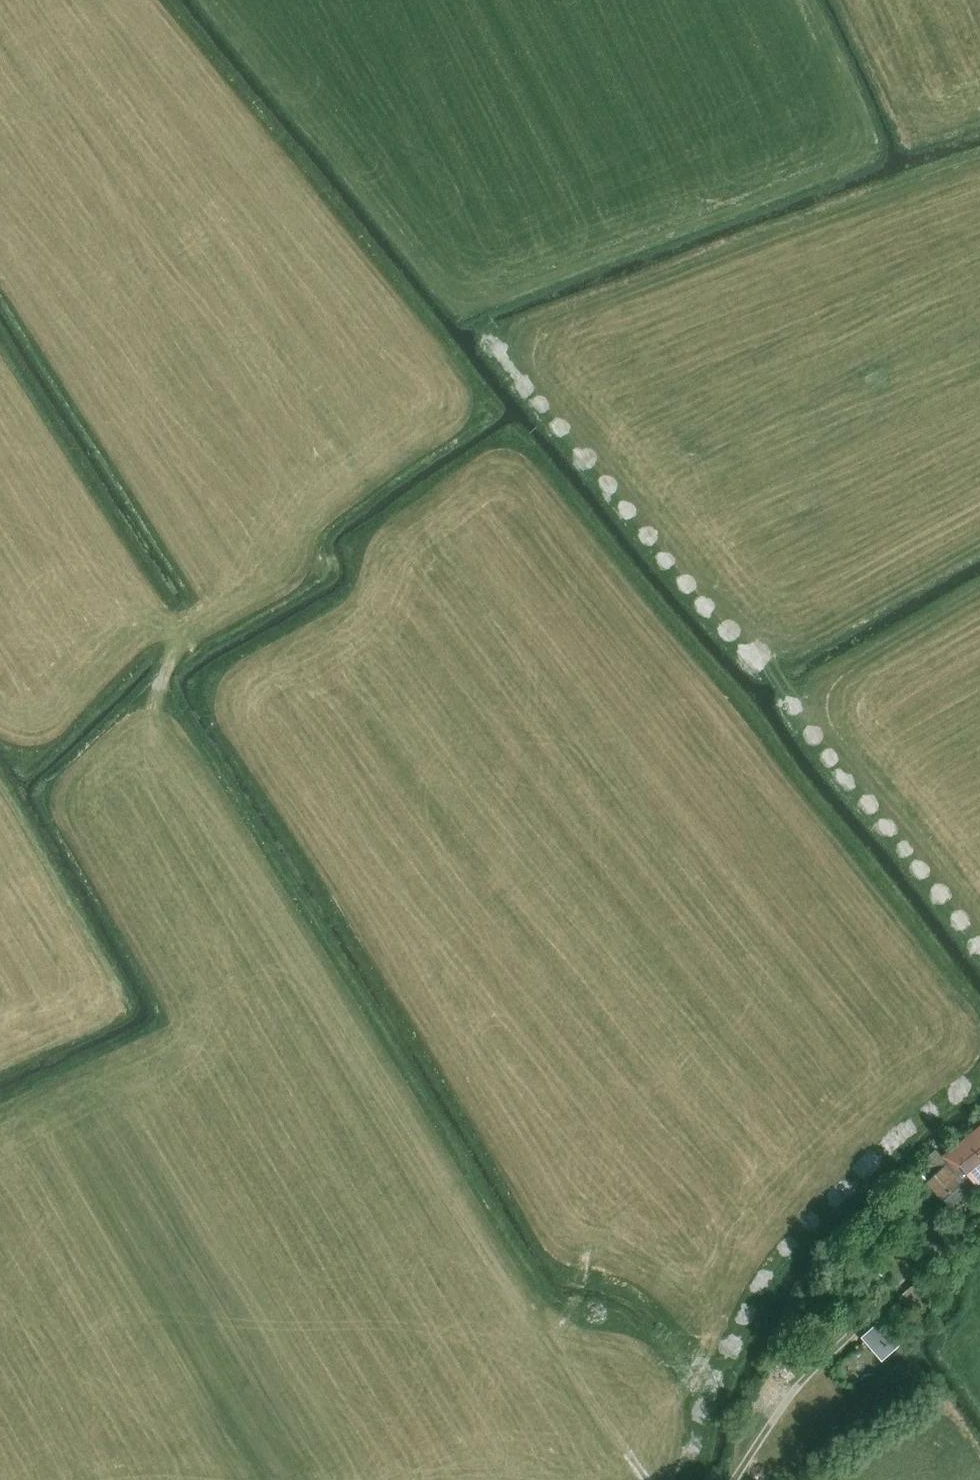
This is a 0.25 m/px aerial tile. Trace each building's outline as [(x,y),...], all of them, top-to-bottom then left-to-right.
[(979,1178),(979,1128),(942,1159),(947,1164),(927,1180),(950,1205),(976,1182),(979,1178)] [(917,1280),(899,1298),(915,1314),(933,1297),(917,1280)] [(879,1323),(866,1334),(886,1356),(899,1345),(879,1323)]
